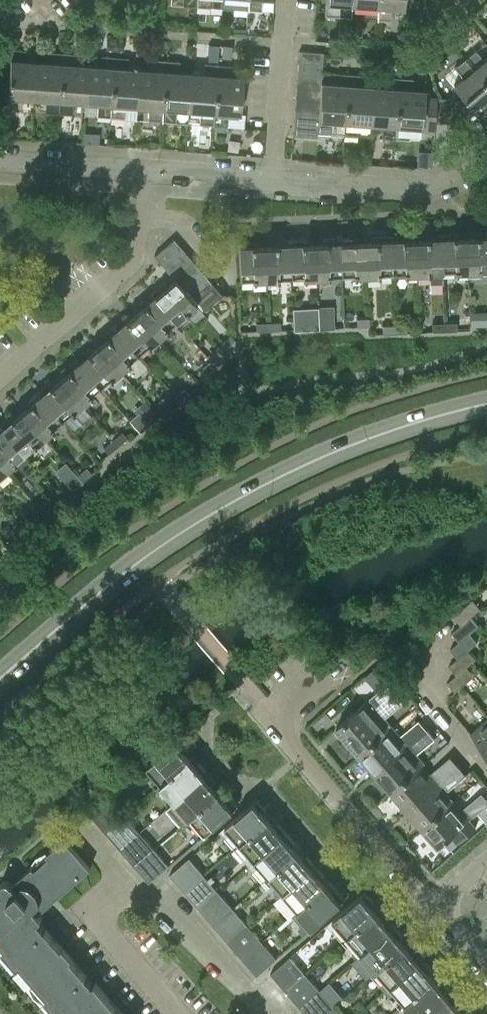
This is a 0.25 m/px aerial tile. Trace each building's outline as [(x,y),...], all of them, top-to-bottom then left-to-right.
[(222,7),(247,9),(248,0),(223,0),(222,7)] [(247,9),(261,10),(262,0),(248,0),(247,9)] [(325,15),(339,16),(340,2),(352,3),(352,0),(326,0),(325,15)] [(378,0),(352,0),(352,3),(365,4),(364,18),(377,19),(378,0)] [(377,19),(390,20),(391,6),(404,7),(405,0),(378,0),(377,19)] [(462,35),(454,42),(459,48),(467,41),(462,35)] [(107,49),(115,49),(116,41),(107,40),(107,49)] [(116,41),(115,49),(123,50),(124,41),(116,41)] [(232,45),(222,44),(221,56),(231,57),(232,45)] [(24,59),(25,48),(11,47),(6,108),(21,109),(22,96),(34,97),(36,60),(24,59)] [(484,59),(475,49),(465,58),(486,84),(486,57),(484,59)] [(59,112),(63,51),(49,50),(48,61),(36,60),(34,97),(46,98),(45,111),(59,112)] [(322,64),(323,52),(299,50),(298,62),(322,64)] [(76,63),(76,52),(63,51),(59,112),(72,113),(73,100),(86,101),(88,63),(76,63)] [(110,116),(115,55),(101,54),(100,64),(88,63),(86,101),(98,102),(97,115),(110,116)] [(127,66),(128,56),(115,55),(110,116),(124,117),(125,104),(137,105),(140,67),(127,66)] [(162,120),(166,59),(152,58),(152,68),(140,67),(137,105),(149,106),(148,119),(162,120)] [(465,58),(454,66),(463,77),(453,85),(458,91),(449,97),(447,121),(458,122),(474,109),(476,112),(486,104),(486,84),(465,58)] [(179,70),(179,60),(166,59),(162,120),(175,121),(176,108),(189,109),(192,71),(179,70)] [(214,124),(218,62),(205,61),(204,72),(192,71),(189,109),(201,110),(200,123),(214,124)] [(230,74),(231,63),(218,62),(214,124),(227,125),(228,112),(240,113),(243,75),(230,74)] [(321,76),(322,64),(298,62),(297,74),(321,76)] [(343,133),(348,74),(334,73),(334,82),(321,81),(320,88),(319,100),(318,112),(318,119),(330,119),(329,132),(343,133)] [(320,88),(321,81),(321,76),(297,74),(296,86),(320,88)] [(360,84),(361,74),(348,74),(343,133),(357,134),(358,121),(371,122),(373,85),(360,84)] [(395,137),(400,77),(386,76),(386,86),(373,85),(371,122),(382,123),(381,136),(395,137)] [(412,88),(413,78),(400,77),(395,137),(409,138),(409,125),(422,126),(422,130),(435,130),(435,121),(437,97),(424,96),(425,89),(412,88)] [(319,100),(320,88),(296,86),(296,99),(319,100)] [(438,97),(436,121),(447,121),(449,97),(438,97)] [(318,112),(319,100),(296,99),(295,111),(318,112)] [(317,124),(318,119),(318,112),(295,111),(294,122),(317,124)] [(317,136),(317,124),(294,122),(293,134),(317,136)] [(486,267),(486,232),(466,233),(468,271),(482,270),(482,267),(486,267)] [(454,271),(468,271),(466,233),(442,234),(443,269),(454,268),(454,271)] [(430,269),(443,269),(442,234),(416,235),(417,273),(430,272),(430,269)] [(404,273),(417,273),(416,235),(391,236),(392,271),(404,271),(404,273)] [(381,272),(392,271),(391,236),(367,237),(368,275),(381,275),(381,272)] [(354,276),(368,275),(367,237),(341,238),(342,273),(354,273),(354,276)] [(162,263),(181,247),(174,238),(155,255),(162,263)] [(329,274),(342,273),(341,238),(315,239),(317,277),(329,277),(329,274)] [(304,278),(317,277),(315,239),(290,240),(292,275),(304,275),(304,278)] [(278,276),(292,275),(290,240),(266,241),(267,279),(278,279),(278,276)] [(254,280),(267,279),(266,241),(239,242),(240,277),(254,277),(254,280)] [(170,272),(189,256),(181,247),(162,263),(170,272)] [(178,282),(197,265),(189,256),(170,272),(172,274),(178,282)] [(186,291),(205,274),(197,265),(178,282),(186,291)] [(186,291),(178,282),(172,274),(152,292),(176,319),(185,311),(186,313),(197,304),(194,300),(186,291)] [(194,300),(213,283),(205,274),(186,291),(194,300)] [(202,309),(221,293),(213,283),(194,300),(197,304),(202,309)] [(167,326),(176,319),(152,292),(133,308),(159,337),(169,328),(167,326)] [(148,346),(159,337),(133,308),(114,325),(138,352),(146,344),(148,346)] [(257,330),(269,330),(269,322),(256,323),(257,330)] [(269,330),(280,329),(280,322),(269,322),(269,330)] [(446,330),(457,330),(457,322),(445,323),(446,330)] [(433,331),(446,330),(445,323),(433,323),(433,331)] [(395,332),(406,332),(406,324),(395,325),(395,332)] [(128,360),(138,352),(114,325),(95,341),(121,370),(130,362),(128,360)] [(382,333),(395,332),(395,325),(382,325),(382,333)] [(111,379),(121,370),(95,341),(76,357),(100,384),(109,376),(111,379)] [(216,365),(225,357),(220,352),(211,359),(216,365)] [(91,392),(100,384),(76,357),(57,374),(82,403),(93,394),(91,392)] [(206,373),(216,365),(211,359),(201,368),(206,373)] [(73,412),(82,403),(57,374),(38,391),(62,417),(71,409),(73,412)] [(180,401),(189,393),(184,387),(175,395),(180,401)] [(175,395),(175,396),(169,390),(156,401),(167,413),(180,401),(175,395)] [(53,425),(62,417),(38,391),(19,407),(44,436),(55,427),(53,425)] [(151,421),(159,414),(150,403),(137,414),(147,425),(151,421)] [(44,436),(19,407),(0,424),(0,426),(22,451),(23,451),(25,453),(44,436)] [(22,451),(0,426),(0,462),(6,469),(17,460),(15,458),(22,451)] [(118,444),(127,436),(122,430),(113,438),(118,444)] [(110,451),(118,444),(113,438),(105,445),(110,451)] [(83,480),(92,472),(87,466),(77,474),(83,480)] [(74,488),(83,480),(77,474),(69,481),(74,488)] [(45,513),(54,505),(49,499),(40,507),(45,513)] [(22,526),(31,519),(26,512),(17,520),(22,526)] [(13,534),(22,526),(17,520),(8,528),(13,534)] [(471,616),(480,608),(472,599),(454,615),(461,623),(471,616)] [(469,632),(478,624),(471,616),(461,623),(452,632),(460,641),(469,632)] [(458,657),(468,648),(477,641),(469,632),(460,641),(450,649),(458,657)] [(467,665),(476,657),(468,648),(458,657),(450,665),(457,673),(467,665)] [(455,691),(474,674),(467,665),(457,673),(448,682),(455,691)] [(383,717),(403,700),(387,683),(337,726),(360,753),(387,730),(378,720),(382,716),(383,717)] [(375,771),(426,727),(418,717),(398,734),(400,736),(395,740),(387,730),(360,753),(375,771)] [(471,732),(486,750),(486,718),(471,732)] [(415,754),(434,737),(426,727),(375,771),(391,789),(418,766),(409,756),(414,752),(415,754)] [(184,750),(187,748),(178,738),(146,766),(161,783),(190,757),(184,750)] [(408,808),(458,764),(450,755),(431,772),(432,773),(427,777),(418,766),(391,789),(408,808)] [(199,762),(196,764),(190,757),(161,783),(176,799),(208,771),(199,762)] [(446,790),(465,773),(458,764),(408,808),(424,827),(450,804),(440,792),(445,788),(446,790)] [(213,784),(216,781),(208,771),(176,799),(176,800),(167,808),(181,824),(191,816),(190,816),(219,791),(213,784)] [(228,795),(225,797),(219,791),(190,816),(191,816),(205,832),(237,805),(228,795)] [(486,803),(486,798),(481,791),(462,808),(464,810),(459,814),(450,804),(424,827),(439,844),(443,841),(449,836),(450,834),(457,842),(475,826),(469,819),(469,818),(486,803)] [(106,832),(126,814),(110,797),(91,814),(106,832)] [(263,810),(266,808),(257,798),(225,825),(240,843),(269,817),(263,810)] [(120,848),(140,831),(126,814),(106,832),(120,848)] [(278,821),(275,824),(269,817),(240,843),(255,860),(287,832),(278,821)] [(135,865),(155,848),(140,831),(120,848),(135,865)] [(292,844),(295,842),(287,832),(255,860),(269,876),(298,851),(292,844)] [(449,836),(443,841),(450,848),(457,842),(450,834),(449,836)] [(91,867),(65,837),(12,883),(10,881),(9,880),(7,880),(5,879),(4,880),(3,880),(2,881),(1,882),(0,883),(0,884),(0,888),(1,889),(3,891),(0,894),(0,946),(59,1013),(123,1013),(95,982),(94,984),(39,920),(42,917),(38,912),(91,867)] [(149,881),(169,864),(155,848),(135,865),(149,881)] [(307,855),(304,857),(298,851),(269,876),(284,893),(315,865),(307,855)] [(184,892),(204,874),(189,857),(169,874),(184,892)] [(320,877),(323,874),(315,865),(284,893),(298,909),(327,884),(320,877)] [(199,909),(219,891),(204,874),(184,892),(199,909)] [(335,888),(332,890),(327,884),(298,909),(292,914),(302,925),(298,928),(303,934),(345,899),(335,888)] [(371,903),(374,901),(365,890),(333,918),(348,936),(377,910),(371,903)] [(213,925),(233,907),(219,891),(199,909),(213,925)] [(228,942),(248,924),(233,907),(213,925),(228,942)] [(386,914),(382,917),(377,910),(348,936),(362,953),(395,924),(386,914)] [(242,958),(262,941),(248,924),(228,942),(242,958)] [(399,936),(402,933),(395,924),(362,953),(377,969),(406,943),(399,936)] [(257,975),(277,957),(262,941),(242,958),(257,975)] [(414,947),(411,950),(406,943),(377,969),(391,986),(423,958),(414,947)] [(286,990),(306,973),(290,955),(270,972),(286,990)] [(429,970),(432,968),(423,958),(391,986),(406,1002),(435,977),(429,970)] [(300,1007),(320,990),(306,973),(286,990),(300,1007)] [(440,983),(435,977),(406,1002),(416,1013),(426,1013),(452,991),(443,981),(440,983)] [(334,1006),(320,990),(300,1007),(306,1013),(325,1013),(334,1006)] [(461,1001),(452,991),(426,1013),(459,1013),(464,1010),(458,1003),(461,1001)]
